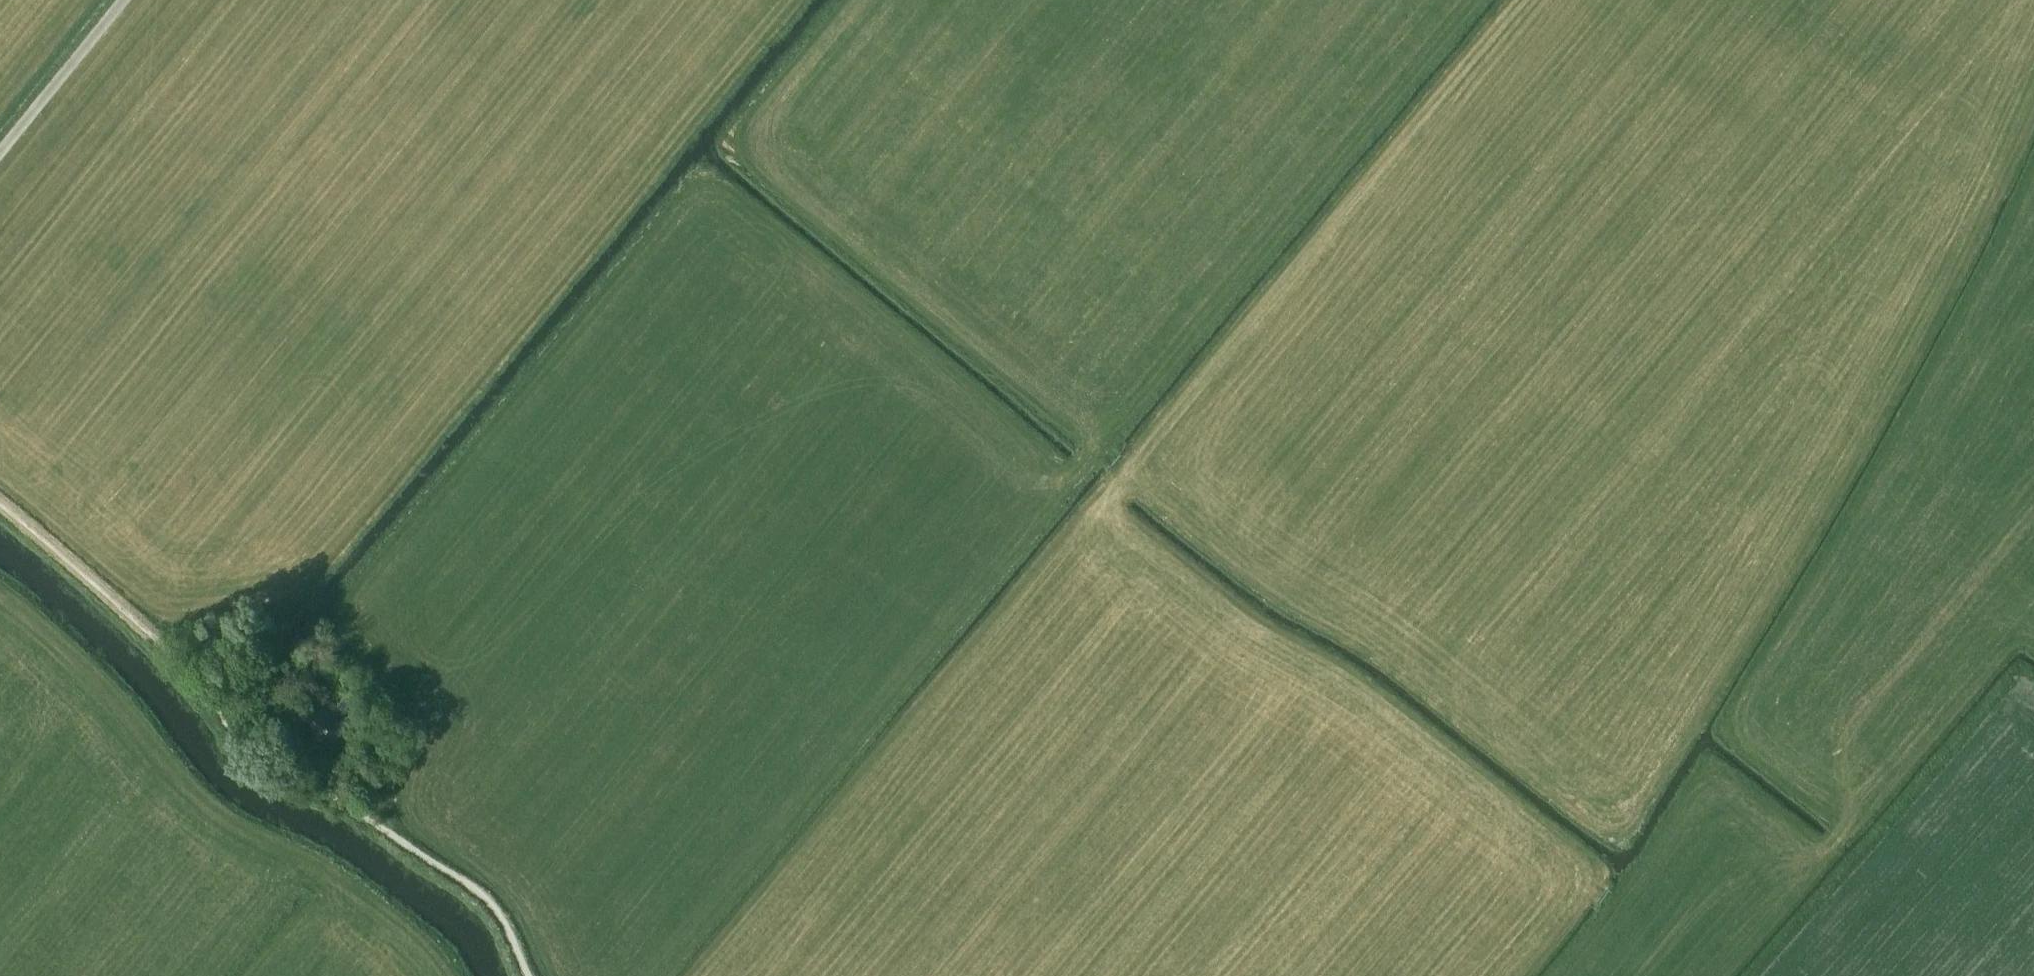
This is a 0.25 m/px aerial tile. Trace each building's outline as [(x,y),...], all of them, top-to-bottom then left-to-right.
[(295,718),(317,736),(340,707),(323,693),(317,700),(312,696),(295,718)]
